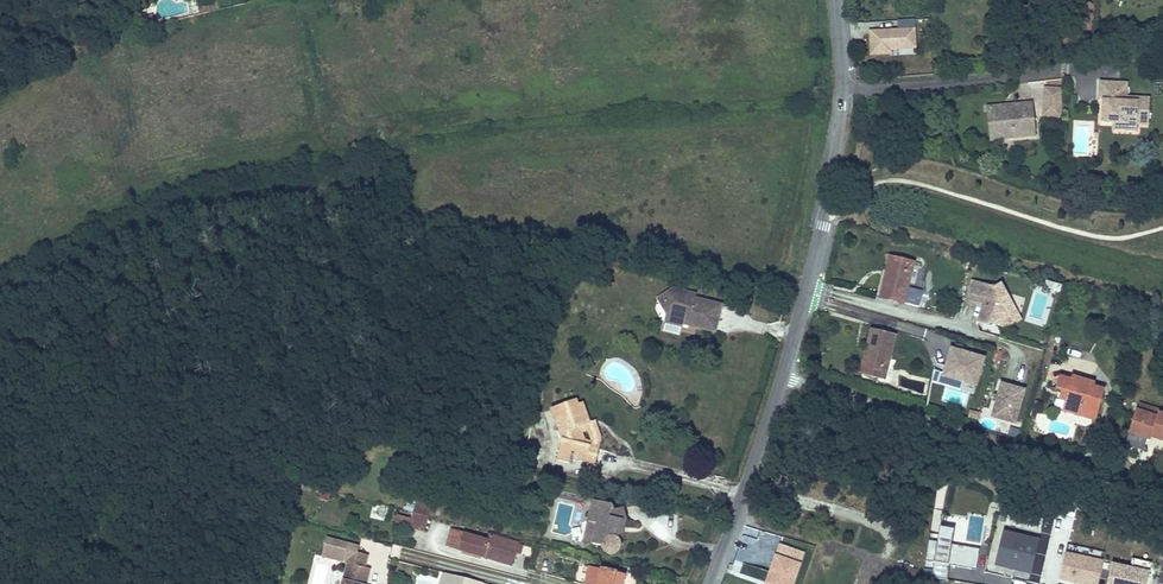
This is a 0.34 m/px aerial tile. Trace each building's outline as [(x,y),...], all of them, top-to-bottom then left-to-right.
[(219,0),(198,0),(201,13),(219,9),(219,0)] [(155,24),(152,16),(146,17),(148,26),(155,24)] [(896,20),(896,30),(868,30),(868,56),(916,55),(916,20),(896,20)] [(933,68),(932,61),(917,64),(918,70),(933,68)] [(1127,97),(1128,82),(1100,81),(1099,100),(1102,100),(1107,100),(1106,108),(1102,108),(1102,123),(1112,123),(1125,124),(1125,131),(1137,131),(1137,124),(1138,120),(1149,120),(1150,97),(1127,97)] [(1062,116),(1063,89),(1045,88),(1044,115),(1062,116)] [(1036,136),(1033,103),(1013,105),(1013,107),(1007,107),(1007,105),(995,106),(999,140),(1036,136)] [(999,140),(995,106),(987,107),(990,141),(999,140)] [(907,287),(914,262),(895,257),(891,273),(892,273),(890,280),(885,278),(880,298),(918,307),(922,291),(907,287)] [(891,273),(895,257),(891,257),(885,278),(890,280),(892,273),(891,273)] [(976,271),(977,264),(970,262),(969,269),(976,271)] [(982,316),(1024,329),(1034,302),(992,289),(982,316)] [(722,306),(695,299),(696,295),(674,290),(667,294),(665,301),(663,308),(667,315),(684,319),(684,317),(690,318),(688,325),(715,332),(722,306)] [(665,301),(667,294),(662,296),(658,298),(661,303),(663,308),(665,301)] [(1040,323),(1042,316),(1034,313),(1032,320),(1040,323)] [(688,325),(690,318),(684,317),(684,319),(667,315),(665,322),(682,327),(682,323),(688,325)] [(884,379),(895,336),(872,330),(867,349),(872,350),(871,356),(870,356),(865,374),(884,379)] [(986,355),(950,345),(941,373),(977,383),(986,355)] [(865,374),(870,356),(871,356),(872,350),(867,349),(861,373),(865,374)] [(1095,419),(1103,390),(1092,387),(1093,383),(1073,377),(1072,381),(1061,377),(1057,389),(1063,390),(1069,392),(1066,401),(1063,410),(1095,419)] [(1026,386),(999,379),(996,393),(993,402),(990,414),(1017,421),(1026,386)] [(542,397),(545,384),(538,382),(535,396),(542,397)] [(1069,392),(1063,390),(1061,399),(1066,401),(1069,392)] [(578,428),(587,425),(591,424),(583,403),(578,405),(570,408),(568,403),(551,409),(562,440),(559,453),(574,457),(573,460),(596,465),(600,449),(596,448),(581,445),(582,441),(582,439),(580,434),(578,428)] [(1159,410),(1140,404),(1138,411),(1157,417),(1158,413),(1159,410)] [(978,412),(970,410),(968,421),(977,422),(978,412)] [(1158,413),(1157,417),(1138,411),(1136,410),(1128,434),(1150,440),(1151,437),(1162,440),(1162,415),(1158,413)] [(602,440),(596,422),(591,424),(587,425),(589,430),(596,448),(600,449),(601,446),(602,440)] [(589,430),(587,425),(578,428),(580,434),(582,433),(589,430)] [(1150,440),(1128,434),(1128,437),(1150,443),(1150,440)] [(573,460),(574,457),(559,453),(557,461),(572,464),(573,460)] [(770,512),(774,502),(778,504),(782,496),(776,492),(770,490),(764,510),(770,512)] [(328,501),(331,493),(322,491),(320,499),(328,501)] [(618,538),(622,520),(626,519),(622,508),(614,511),(612,505),(594,501),(589,522),(597,524),(593,544),(603,547),(604,549),(605,551),(607,553),(609,554),(611,554),(614,554),(616,554),(618,553),(619,551),(621,549),(622,547),(622,545),(621,542),(621,541),(620,540),(619,538),(618,538)] [(428,517),(431,506),(416,502),(413,513),(428,517)] [(373,503),(369,516),(383,521),(387,507),(373,503)] [(413,513),(415,505),(407,503),(405,511),(413,513)] [(390,522),(394,508),(389,506),(384,520),(390,522)] [(427,524),(428,517),(413,513),(412,519),(398,515),(395,524),(419,530),(421,522),(427,524)] [(593,544),(597,524),(589,522),(584,543),(593,544)] [(926,560),(935,561),(933,575),(947,577),(949,563),(976,567),(979,546),(954,543),(957,524),(942,522),(939,541),(929,539),(926,560)] [(1040,538),(1005,528),(996,563),(1032,572),(1040,538)] [(459,550),(464,534),(451,531),(446,546),(459,550)] [(515,552),(518,544),(490,536),(488,541),(464,534),(459,550),(512,565),(514,557),(515,552)] [(370,569),(365,567),(368,555),(358,553),(348,550),(350,545),(327,538),(322,557),(344,563),(348,564),(343,583),(366,583),(370,569)] [(358,553),(359,547),(350,545),(348,550),(358,553)] [(1066,551),(1060,579),(1085,583),(1098,583),(1103,559),(1066,551)] [(1108,583),(1148,583),(1151,569),(1113,561),(1108,583)] [(625,575),(590,566),(586,583),(622,583),(625,575)] [(852,582),(829,574),(828,575),(819,572),(815,583),(851,583),(852,582)] [(450,574),(443,573),(441,583),(447,583),(450,574)] [(483,583),(450,574),(447,583),(483,583)]
